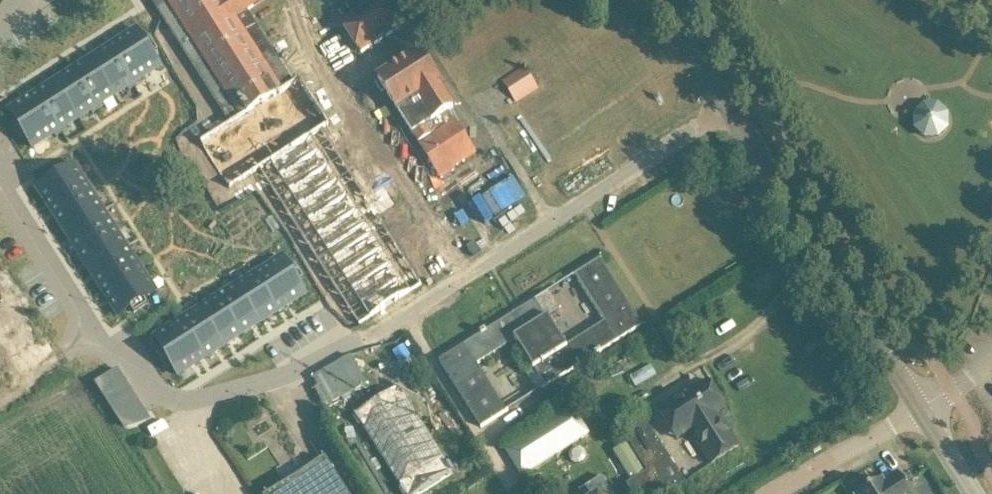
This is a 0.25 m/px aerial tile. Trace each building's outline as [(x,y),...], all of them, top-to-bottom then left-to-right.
[(231,124),(200,143),(230,189),(260,169),(316,256),(360,325),(374,316),(377,322),(378,324),(413,301),(412,300),(408,294),(422,285),(378,216),(396,205),(384,186),(365,198),(322,130),(329,126),(300,80),(293,84),(247,12),(266,0),(152,0),(231,124)] [(362,54),(403,27),(385,0),(356,0),(346,6),(353,17),(343,24),(362,54)] [(137,29),(109,46),(135,87),(141,83),(139,80),(160,67),(154,56),(159,53),(150,38),(145,42),(137,29)] [(109,46),(91,58),(115,96),(127,88),(129,91),(135,87),(109,46)] [(380,82),(376,84),(382,94),(383,95),(387,93),(422,148),(430,160),(442,179),(454,171),(453,168),(475,153),(449,112),(454,109),(438,85),(439,84),(420,54),(379,81),(380,82)] [(91,58),(73,70),(99,110),(105,107),(103,104),(115,96),(91,58)] [(514,96),(538,82),(530,69),(506,82),(514,96)] [(73,70),(54,81),(79,119),(91,111),(93,114),(99,110),(73,70)] [(54,81),(36,93),(62,134),(68,130),(66,127),(79,119),(54,81)] [(36,93),(9,111),(16,123),(11,126),(20,140),(25,137),(33,148),(55,135),(56,138),(62,134),(36,93)] [(913,120),(934,144),(959,121),(938,98),(913,120)] [(50,182),(37,190),(55,217),(96,191),(92,185),(89,187),(75,165),(63,173),(60,167),(46,176),(50,182)] [(204,188),(191,167),(179,175),(192,196),(204,188)] [(96,191),(55,217),(66,235),(105,211),(97,199),(99,197),(96,191)] [(105,211),(66,235),(78,254),(119,227),(115,221),(113,223),(105,211)] [(119,227),(78,254),(90,272),(128,247),(120,235),(123,233),(119,227)] [(128,247),(90,272),(101,290),(142,264),(138,258),(136,259),(128,247)] [(259,268),(253,272),(279,313),(307,295),(299,283),(305,280),(295,265),(290,268),(282,256),(260,270),(259,268)] [(549,320),(516,341),(534,370),(535,369),(546,387),(643,327),(600,259),(573,276),(574,277),(575,276),(605,323),(566,347),(549,320)] [(142,264),(101,290),(119,317),(132,310),(135,315),(149,307),(146,302),(159,294),(144,271),(146,270),(142,264)] [(249,278),(236,286),(261,325),(279,313),(253,272),(247,275),(249,278)] [(223,291),(217,295),(242,336),(261,325),(236,286),(224,294),(223,291)] [(212,301),(200,309),(224,348),(242,336),(217,295),(211,299),(212,301)] [(477,365),(516,341),(549,320),(548,318),(547,318),(536,301),(540,299),(539,298),(486,331),(485,330),(480,333),(481,335),(439,361),(482,428),(507,412),(477,365)] [(186,314),(180,318),(206,359),(224,348),(200,309),(188,317),(186,314)] [(176,325),(154,339),(162,351),(156,354),(165,368),(171,364),(178,376),(206,359),(180,318),(174,322),(176,325)] [(118,369),(96,384),(109,404),(131,390),(118,369)] [(690,431),(712,465),(739,448),(718,414),(726,409),(708,382),(690,393),(688,391),(658,410),(677,439),(690,431)] [(400,386),(379,400),(388,414),(409,401),(400,386)] [(379,400),(358,413),(367,428),(388,414),(379,400)] [(409,401),(388,414),(397,428),(418,414),(409,401)] [(571,405),(503,448),(521,476),(589,434),(571,405)] [(388,414),(367,428),(376,441),(397,428),(388,414)] [(418,414),(397,428),(405,442),(427,428),(418,414)] [(397,428),(376,441),(384,455),(405,442),(397,428)] [(427,428),(405,442),(414,455),(436,442),(427,428)] [(405,442),(384,455),(393,469),(414,455),(405,442)] [(436,442),(414,455),(423,469),(444,456),(436,442)] [(414,455),(393,469),(402,483),(423,469),(414,455)] [(444,456),(423,469),(432,484),(454,471),(444,456)] [(326,459),(294,479),(297,490),(291,493),(348,493),(326,459)] [(402,483),(409,493),(416,493),(432,484),(423,469),(402,483)] [(899,473),(883,483),(882,480),(860,493),(912,493),(899,473)] [(602,477),(579,491),(580,493),(613,493),(602,477)]
